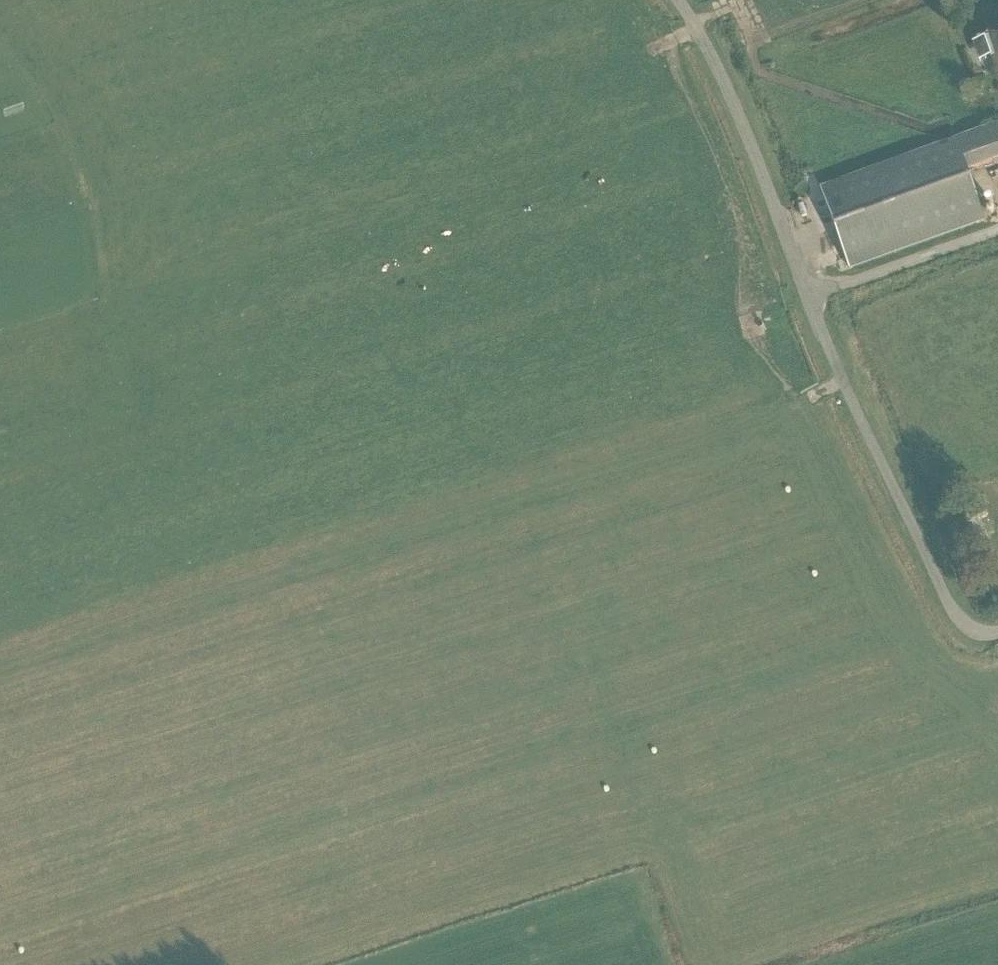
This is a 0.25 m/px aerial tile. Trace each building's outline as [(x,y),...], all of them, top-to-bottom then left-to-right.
[(985,39),(990,54),(997,75),(997,31),(984,36),(985,39)] [(997,159),(997,124),(821,189),(850,269),(984,221),(966,171),(997,159)]
